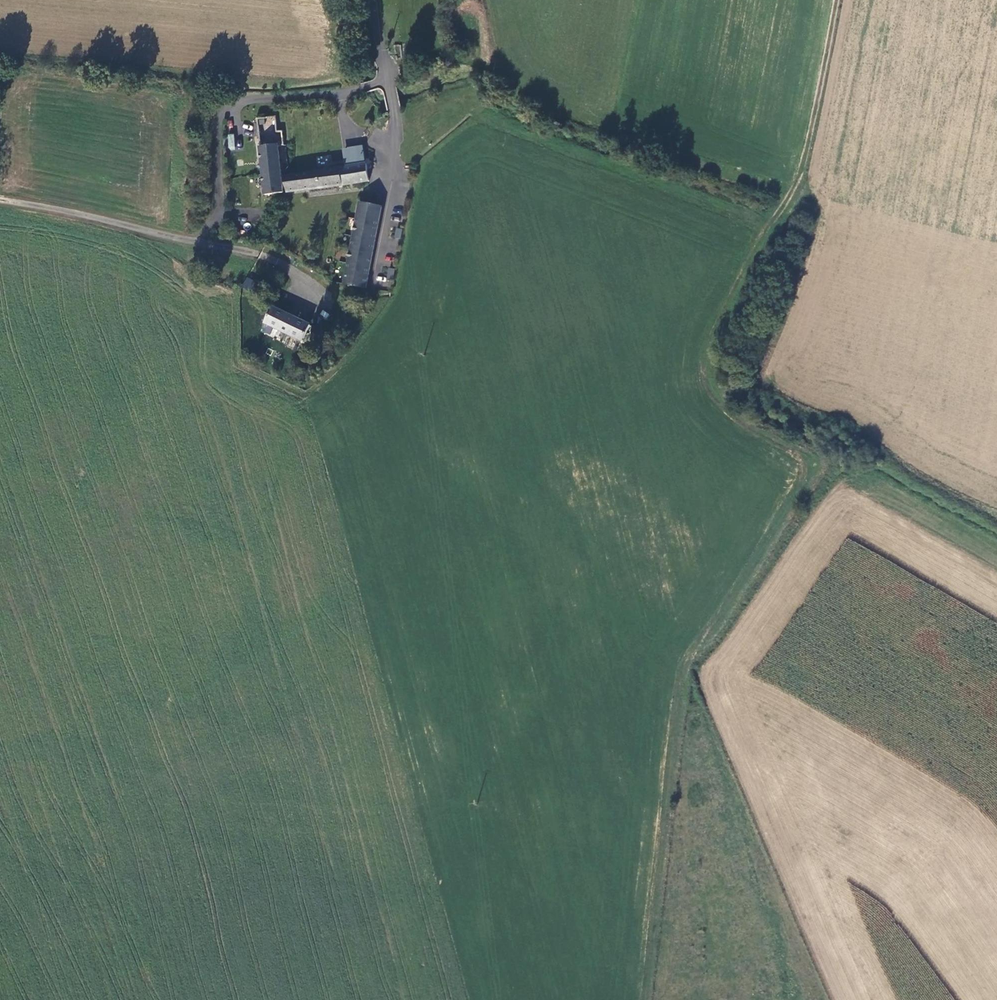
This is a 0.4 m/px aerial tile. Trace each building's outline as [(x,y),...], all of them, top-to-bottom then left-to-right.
[(276,119),(257,122),(265,197),(284,194),(283,177),(280,149),(285,148),(283,132),(277,133),(276,119)] [(368,183),(366,166),(286,177),(288,193),(368,183)] [(366,287),(382,205),(361,201),(345,283),(366,287)] [(259,289),(245,281),(239,289),(254,298),(259,289)] [(309,328),(271,310),(263,325),(302,344),(309,328)]
